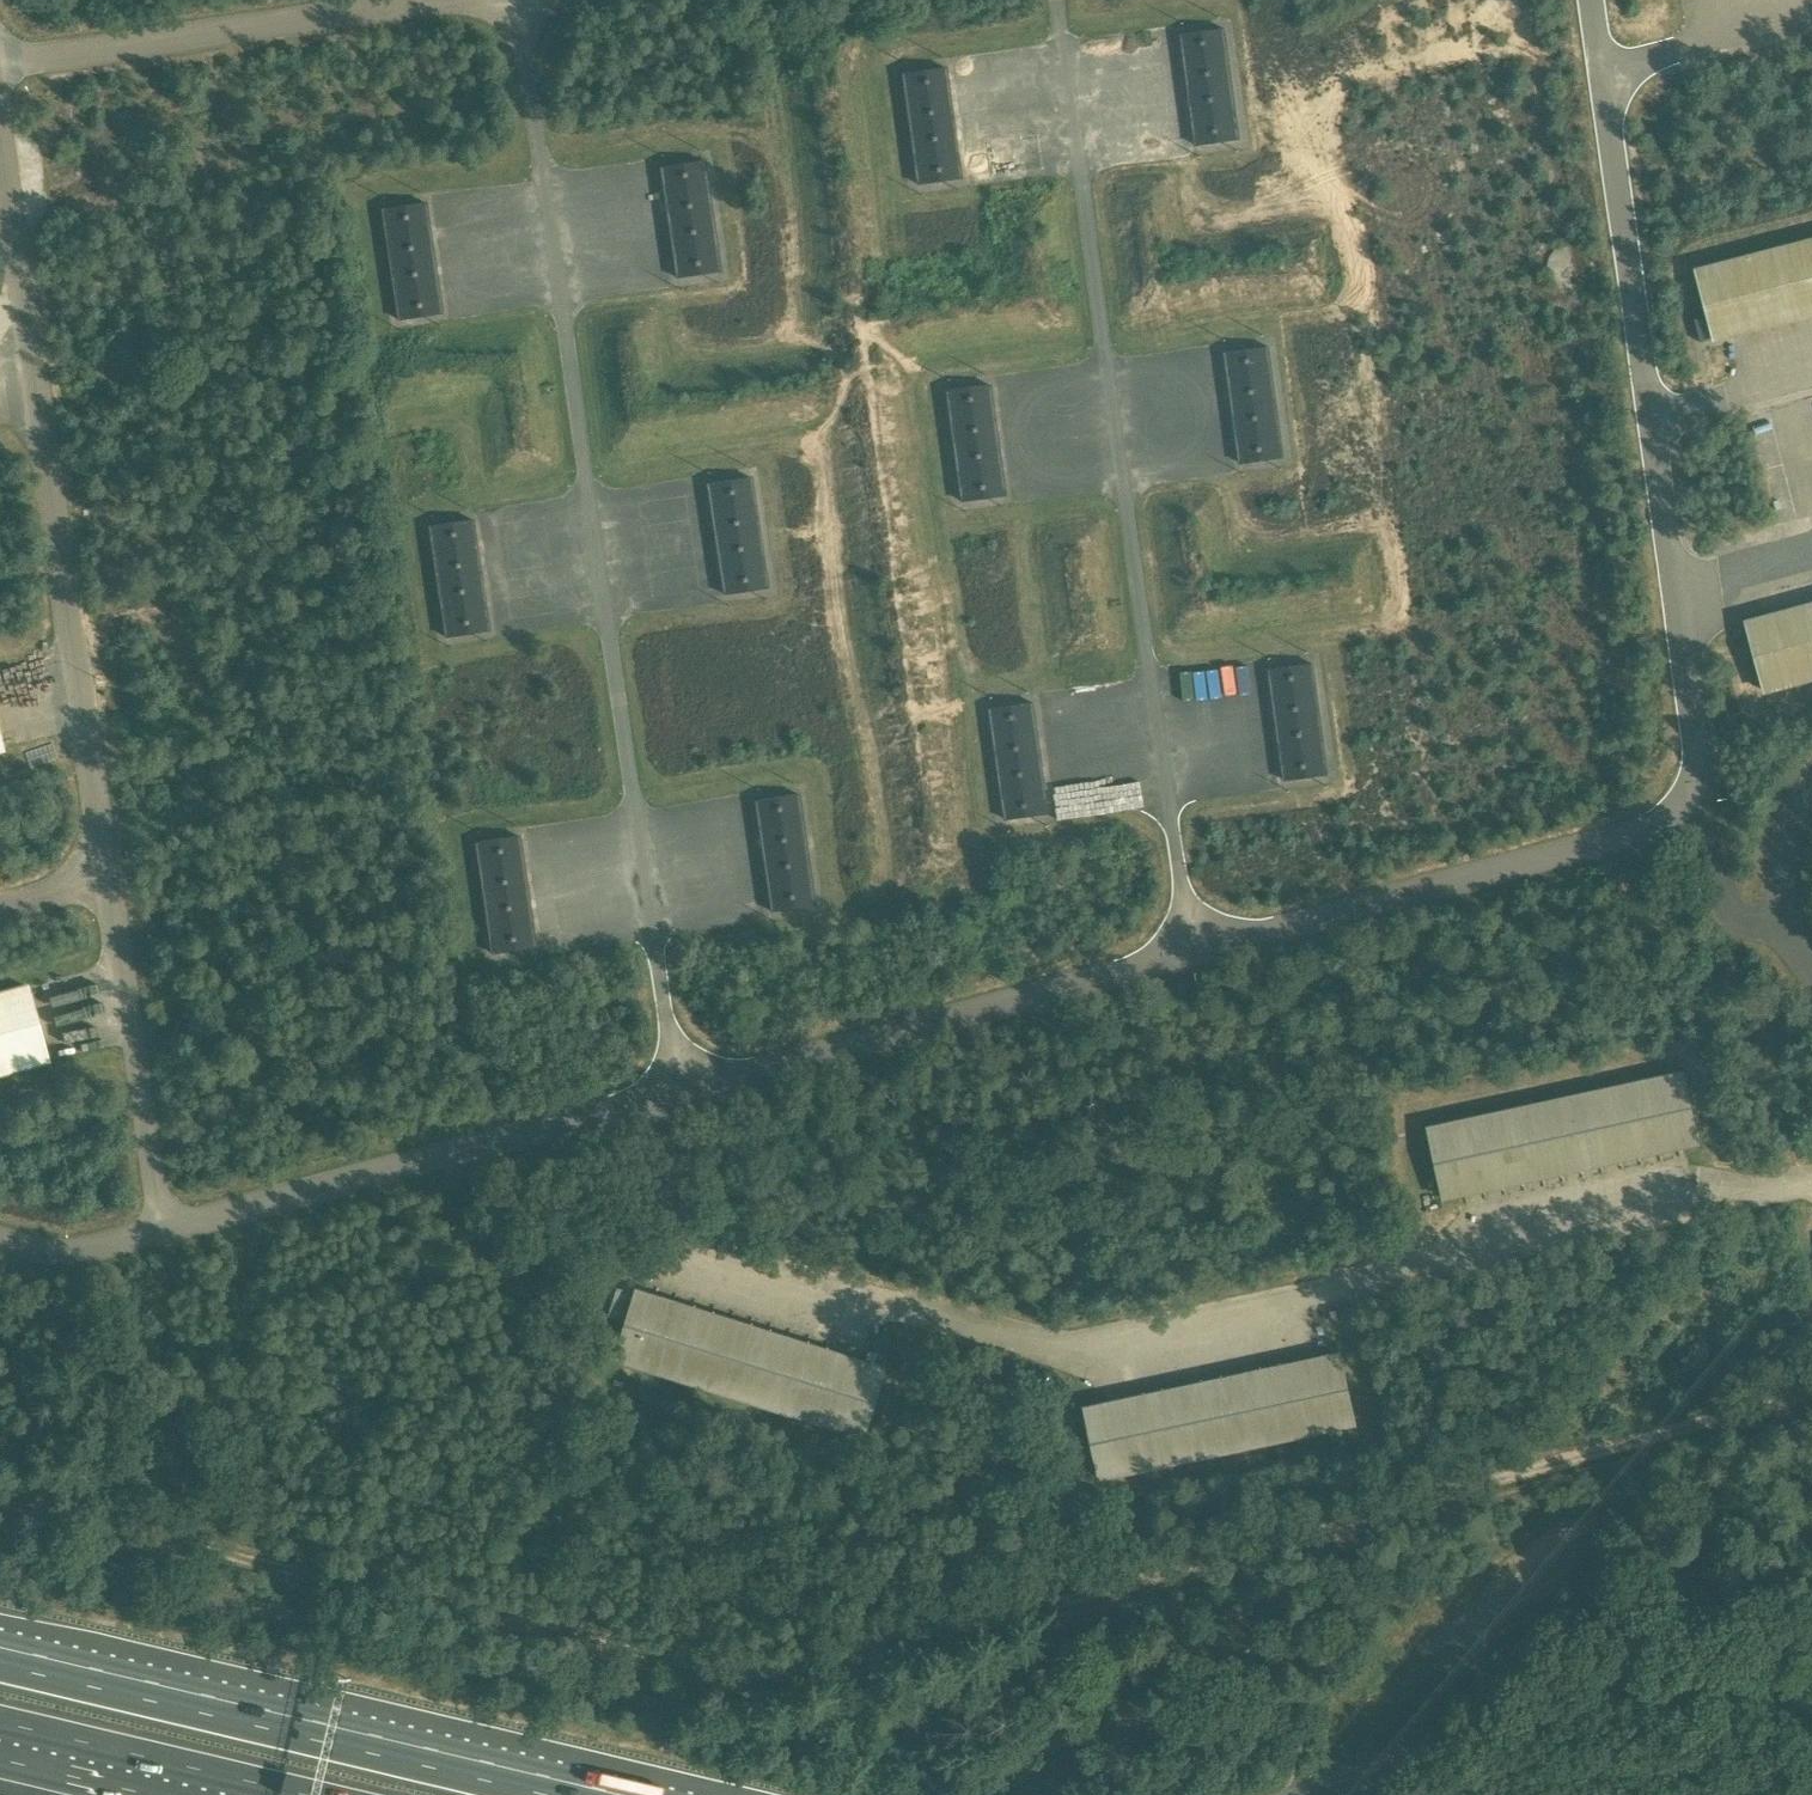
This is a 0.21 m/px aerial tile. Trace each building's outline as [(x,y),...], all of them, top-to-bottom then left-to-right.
[(1180,35),(1192,124),(1195,147),(1237,141),(1222,29),(1180,35)] [(959,179),(955,152),(943,68),(901,74),(917,185),(959,179)] [(659,167),(672,256),(676,278),(718,272),(701,161),(659,167)] [(440,314),(436,286),(423,203),(381,209),(398,320),(440,314)] [(1696,272),(1714,340),(1811,315),(1811,242),(1696,272)] [(1693,320),(1696,330),(1697,337),(1699,343),(1713,340),(1707,317),(1693,320)] [(1224,353),(1236,441),(1239,465),(1281,459),(1266,347),(1224,353)] [(1002,496),(998,469),(987,385),(945,391),(960,502),(1002,496)] [(706,484),(719,572),(723,595),(765,589),(748,478),(706,484)] [(487,631),(482,603),(470,520),(428,526),(444,637),(487,631)] [(1754,621),(1745,624),(1764,692),(1811,679),(1811,606),(1754,621)] [(1268,670),(1280,759),(1283,782),(1326,776),(1310,664),(1268,670)] [(1047,815),(1043,787),(1031,703),(989,709),(1005,821),(1047,815)] [(754,801),(767,889),(770,912),(812,906),(796,795),(754,801)] [(533,948),(529,920),(517,836),(475,843),(491,954),(533,948)] [(45,1060),(25,987),(0,994),(0,1073),(45,1060)] [(1443,1199),(1685,1146),(1696,1144),(1681,1074),(1427,1130),(1443,1199)] [(613,1290),(605,1318),(618,1322),(621,1314),(624,1304),(625,1301),(627,1295),(613,1290)] [(880,1370),(860,1363),(633,1292),(611,1360),(859,1437),(880,1370)] [(1338,1355),(1099,1406),(1084,1410),(1099,1479),(1353,1425),(1338,1355)]
